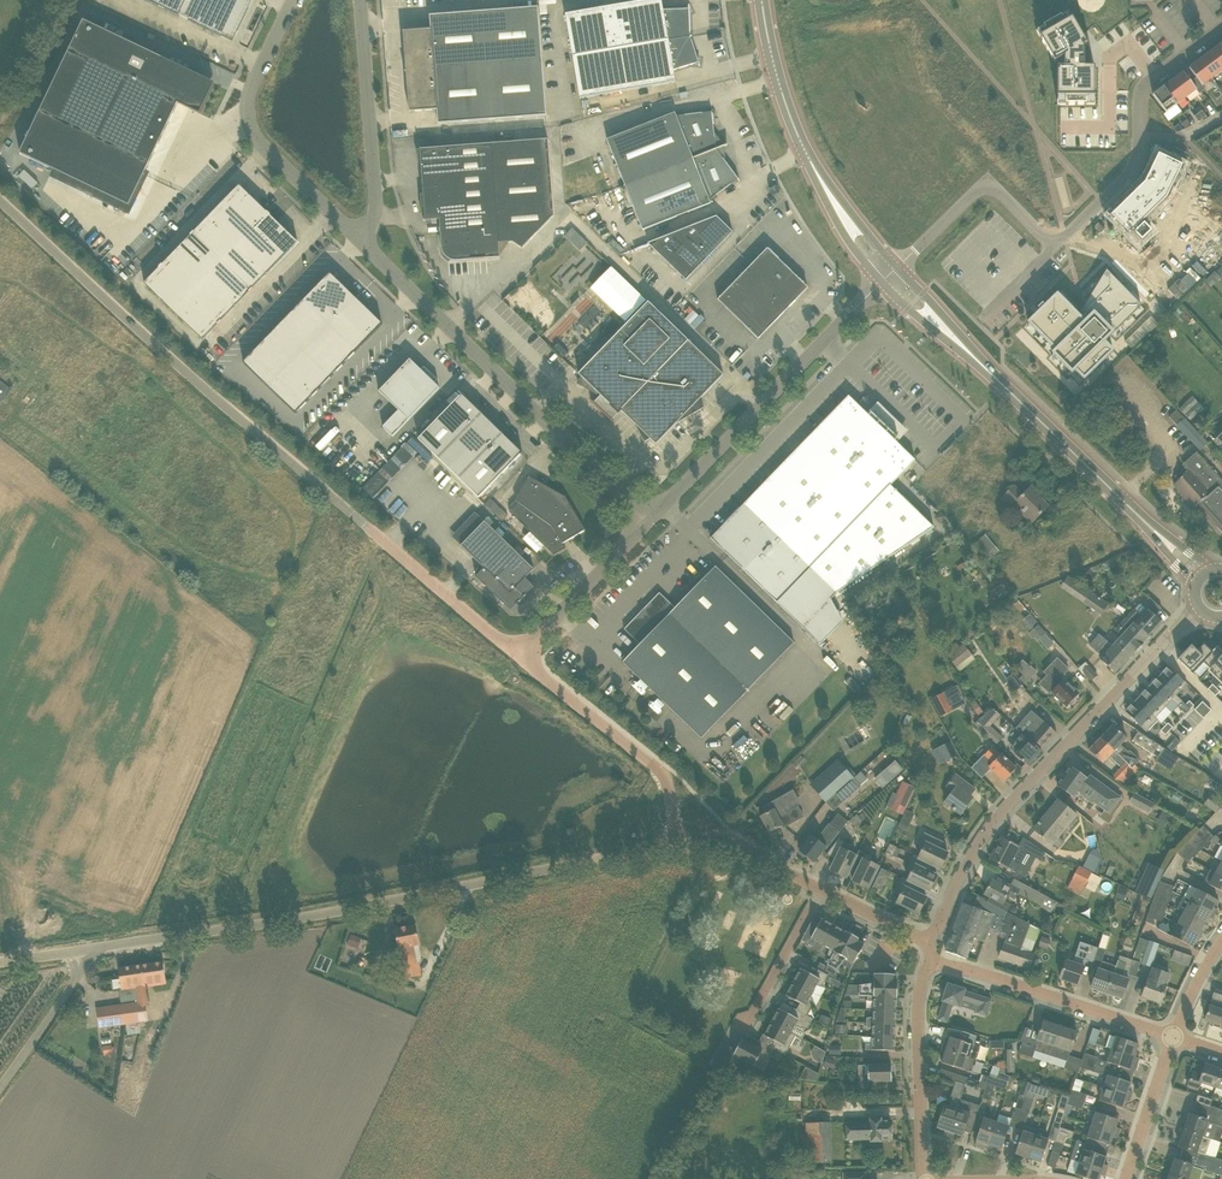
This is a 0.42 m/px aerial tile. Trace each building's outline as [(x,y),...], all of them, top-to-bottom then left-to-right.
[(179,16),(180,15),(190,20),(190,21),(216,34),(216,32),(229,38),(233,29),(237,31),(252,0),(146,0),(179,16)] [(662,0),(649,0),(565,14),(573,56),(692,36),(691,36),(690,9),(663,10),(662,0)] [(546,115),(538,7),(430,15),(431,29),(404,31),(407,71),(405,71),(405,72),(407,72),(410,112),(438,110),(439,123),(546,115)] [(1069,13),(1044,28),(1047,34),(1040,38),(1055,64),(1065,58),(1065,68),(1058,68),(1058,98),(1066,98),(1066,106),(1096,106),(1096,68),(1090,68),(1090,55),(1085,55),(1085,47),(1088,45),(1069,13)] [(199,114),(214,83),(84,20),(20,154),(129,207),(179,104),(199,114)] [(692,36),(573,56),(580,98),(676,82),(674,70),(699,62),(691,37),(692,36)] [(1220,45),(1209,53),(1221,69),(1221,48),(1220,45)] [(1209,53),(1200,60),(1213,78),(1221,71),(1221,69),(1209,53)] [(1213,78),(1200,60),(1189,68),(1196,77),(1191,82),(1197,90),(1199,93),(1205,89),(1203,85),(1213,78)] [(1184,72),(1173,80),(1187,98),(1197,90),(1191,82),(1184,72)] [(1187,98),(1173,80),(1163,87),(1177,105),(1187,98)] [(1177,105),(1163,87),(1153,95),(1166,113),(1177,105)] [(625,185),(718,148),(717,148),(712,110),(711,110),(711,112),(676,116),(675,113),(607,140),(625,185)] [(1202,110),(1198,113),(1203,119),(1207,116),(1202,110)] [(1203,119),(1198,113),(1195,116),(1199,122),(1203,119)] [(1187,119),(1182,123),(1185,129),(1192,125),(1187,119)] [(426,221),(440,220),(442,248),(442,249),(442,251),(443,252),(444,254),(441,256),(449,263),(451,260),(453,260),(454,261),(456,261),(457,261),(500,258),(499,243),(513,242),(522,248),(554,216),(548,139),(421,149),(421,148),(420,148),(426,221)] [(718,148),(625,185),(643,230),(711,203),(738,180),(739,181),(740,180),(717,149),(718,149),(718,148)] [(1167,198),(1182,166),(1159,154),(1155,163),(1158,165),(1155,171),(1152,169),(1148,177),(1151,178),(1148,184),(1145,183),(1141,187),(1143,190),(1138,194),(1136,192),(1129,199),(1131,201),(1127,206),(1124,203),(1111,216),(1130,235),(1133,231),(1142,241),(1151,232),(1142,222),(1167,198)] [(18,176),(32,189),(38,183),(24,170),(18,176)] [(160,268),(145,284),(203,340),(218,324),(219,325),(222,322),(221,321),(250,292),(253,289),(298,242),(271,215),(268,212),(267,212),(240,185),(195,232),(194,232),(191,235),(163,265),(163,264),(159,268),(160,268)] [(717,216),(648,244),(686,280),(733,232),(717,216)] [(581,236),(573,228),(566,236),(574,244),(581,236)] [(590,267),(600,258),(586,244),(554,276),(571,293),(594,271),(590,267)] [(758,339),(808,288),(768,249),(718,300),(758,339)] [(1056,296),(1048,303),(1046,306),(1043,303),(1038,308),(1041,311),(1039,313),(1029,323),(1056,351),(1053,354),(1072,373),(1075,370),(1084,380),(1095,370),(1114,351),(1104,342),(1141,305),(1119,282),(1120,281),(1109,265),(1099,275),(1102,279),(1099,284),(1097,283),(1096,284),(1094,284),(1092,286),(1092,287),(1092,290),(1093,291),(1094,292),(1090,299),(1079,316),(1058,294),(1056,296)] [(1221,277),(1216,272),(1215,271),(1206,281),(1211,287),(1221,277)] [(330,326),(356,299),(330,274),(304,301),(330,326)] [(383,324),(356,299),(330,326),(356,352),(383,324)] [(330,326),(304,301),(292,313),(318,339),(330,326)] [(704,408),(700,400),(724,375),(649,302),(579,374),(583,378),(580,383),(597,392),(601,396),(594,402),(592,400),(591,401),(613,422),(614,421),(612,420),(621,410),(635,424),(645,442),(651,439),(656,445),(676,424),(704,408)] [(691,325),(699,316),(693,310),(684,320),(691,325)] [(318,339),(292,313),(280,326),(306,351),(318,339)] [(306,351),(280,326),(267,338),(294,363),(306,351)] [(356,352),(330,326),(318,339),(344,364),(356,352)] [(294,363),(267,338),(255,351),(282,376),(294,363)] [(344,364),(318,339),(306,351),(332,376),(344,364)] [(282,376),(255,351),(244,363),(270,388),(282,376)] [(332,376),(306,351),(294,363),(320,389),(332,376)] [(383,427),(393,436),(440,388),(435,383),(438,379),(424,366),(421,369),(410,359),(379,391),(399,410),(383,427)] [(320,389),(294,363),(282,376),(308,401),(320,389)] [(308,401),(282,376),(270,388),(296,413),(308,401)] [(9,389),(0,381),(0,400),(9,389)] [(439,459),(483,413),(482,413),(480,415),(461,397),(463,395),(462,394),(419,439),(439,459)] [(895,441),(905,431),(878,406),(869,415),(849,396),(767,481),(711,539),(803,628),(837,593),(934,527),(891,485),(915,460),(895,441)] [(1177,425),(1201,450),(1208,443),(1185,418),(1185,419),(1177,410),(1170,417),(1178,425),(1177,425)] [(459,478),(503,433),(502,432),(500,434),(481,416),(483,414),(483,413),(439,459),(459,478)] [(1210,435),(1220,446),(1221,444),(1221,423),(1210,435)] [(503,434),(503,433),(459,478),(479,498),(523,452),(522,452),(520,454),(501,436),(503,434)] [(405,440),(362,488),(374,498),(417,450),(405,440)] [(1207,463),(1197,452),(1182,465),(1188,472),(1178,481),(1177,488),(1191,504),(1198,504),(1200,503),(1220,525),(1218,527),(1221,531),(1221,480),(1207,463)] [(529,477),(516,500),(519,503),(510,512),(555,555),(566,548),(563,543),(585,530),(565,497),(529,477)] [(1032,523),(1048,506),(1036,494),(1038,492),(1032,486),(1023,495),(1014,486),(1002,498),(1012,507),(1014,505),(1032,523)] [(526,578),(534,569),(485,522),(461,546),(462,546),(469,553),(484,568),(476,576),(483,583),(483,584),(486,587),(486,586),(494,594),(501,601),(504,604),(511,610),(519,602),(520,602),(526,595),(534,586),(526,578)] [(975,543),(979,548),(989,560),(999,551),(984,535),(975,543)] [(794,642),(716,566),(676,608),(754,684),(794,642)] [(702,738),(754,684),(676,608),(660,593),(625,629),(640,644),(623,662),(702,738)] [(1083,603),(1101,615),(1108,605),(1090,593),(1083,603)] [(1134,610),(1127,617),(1150,637),(1163,623),(1155,615),(1161,608),(1149,597),(1142,604),(1139,605),(1134,610)] [(1131,658),(1150,637),(1127,617),(1124,620),(1121,617),(1115,624),(1118,627),(1115,630),(1122,636),(1115,643),(1131,658)] [(1048,649),(1054,644),(1037,626),(1029,633),(1034,638),(1035,637),(1038,640),(1039,639),(1048,649)] [(1116,674),(1131,658),(1115,643),(1113,646),(1099,634),(1089,645),(1103,657),(1100,659),(1116,674)] [(955,668),(958,673),(974,660),(962,644),(956,649),(955,647),(945,655),(955,667),(955,668)] [(1203,663),(1209,669),(1210,670),(1220,659),(1212,652),(1204,644),(1197,651),(1192,646),(1178,660),(1193,674),(1203,663)] [(1217,646),(1212,652),(1220,659),(1210,670),(1209,669),(1208,670),(1221,684),(1221,650),(1217,646)] [(1062,651),(1057,657),(1069,668),(1075,662),(1062,651)] [(1077,692),(1064,680),(1067,677),(1064,674),(1069,669),(1061,662),(1055,667),(1047,659),(1046,660),(1044,657),(1037,664),(1040,667),(1040,668),(1047,675),(1052,680),(1045,689),(1050,694),(1052,692),(1067,706),(1076,698),(1073,695),(1077,692)] [(1024,684),(1037,673),(1029,664),(1016,675),(1024,684)] [(1089,666),(1083,671),(1091,680),(1097,675),(1089,666)] [(1188,684),(1169,667),(1167,669),(1166,668),(1162,672),(1163,673),(1158,678),(1177,696),(1188,684)] [(1017,682),(1012,676),(1006,680),(1010,686),(1017,682)] [(1183,702),(1177,696),(1158,678),(1157,680),(1156,679),(1152,683),(1153,684),(1147,689),(1166,707),(1172,700),(1178,706),(1183,702)] [(1212,693),(1216,688),(1213,684),(1208,689),(1212,693)] [(1220,691),(1216,688),(1212,693),(1216,696),(1220,691)] [(1166,707),(1147,689),(1146,691),(1145,690),(1141,694),(1142,695),(1137,700),(1155,718),(1156,718),(1166,707)] [(951,708),(943,693),(931,699),(939,714),(951,708)] [(1158,720),(1156,718),(1155,718),(1137,700),(1132,706),(1131,705),(1127,709),(1128,710),(1126,712),(1147,732),(1158,720)] [(1186,705),(1190,709),(1194,705),(1189,701),(1186,705)] [(1203,702),(1199,706),(1203,710),(1207,706),(1203,702)] [(979,704),(972,709),(968,704),(959,711),(962,716),(969,724),(985,712),(979,704)] [(1189,709),(1184,704),(1179,709),(1184,714),(1189,709)] [(1203,710),(1199,706),(1195,710),(1199,714),(1203,710)] [(1212,710),(1207,706),(1203,710),(1208,714),(1212,710)] [(1002,737),(990,726),(1001,715),(994,709),(988,715),(981,719),(976,724),(997,743),(1002,737)] [(1204,718),(1208,714),(1203,710),(1199,714),(1204,718)] [(1057,733),(1044,722),(1028,739),(1041,751),(1057,733)] [(1168,723),(1164,727),(1169,731),(1173,727),(1168,723)] [(1113,725),(1101,738),(1133,767),(1135,765),(1140,760),(1131,751),(1127,751),(1121,745),(1127,738),(1113,725)] [(1169,731),(1164,727),(1161,730),(1165,735),(1169,731)] [(1001,755),(993,747),(975,731),(967,739),(993,763),(989,767),(1004,781),(1016,768),(1001,754),(1001,755)] [(1169,751),(1159,744),(1139,731),(1133,741),(1159,758),(1160,755),(1165,758),(1169,751)] [(1016,754),(1028,766),(1041,751),(1028,739),(1023,734),(1010,749),(1016,754)] [(1103,763),(1109,757),(1111,759),(1120,767),(1111,777),(1123,785),(1139,769),(1135,765),(1133,767),(1101,738),(1089,750),(1103,763)] [(1180,742),(1176,738),(1167,747),(1172,751),(1180,742)] [(960,757),(952,743),(942,748),(950,762),(960,757)] [(876,779),(884,788),(904,771),(895,761),(876,779)] [(835,794),(853,779),(853,778),(843,767),(832,778),(827,772),(820,778),(835,794)] [(1071,767),(1058,785),(1075,798),(1079,793),(1091,802),(1092,800),(1108,811),(1118,796),(1090,775),(1088,779),(1071,767)] [(975,790),(975,789),(956,775),(947,787),(954,792),(945,803),(961,814),(973,798),(968,794),(972,788),(975,790)] [(859,787),(853,779),(835,794),(842,802),(859,787)] [(914,787),(906,783),(903,782),(897,795),(892,792),(886,806),(891,808),(894,802),(905,807),(914,787)] [(1129,803),(1150,813),(1155,804),(1134,793),(1129,803)] [(767,814),(761,817),(770,832),(782,825),(784,828),(804,817),(797,805),(793,808),(789,801),(779,807),(776,800),(763,807),(767,814)] [(1038,824),(1034,829),(1053,845),(1077,816),(1060,802),(1049,815),(1047,813),(1039,822),(1038,821),(1037,823),(1038,824)] [(1167,824),(1171,816),(1162,812),(1159,817),(1164,819),(1163,821),(1167,824)] [(863,820),(857,814),(850,821),(855,827),(863,820)] [(827,849),(840,832),(829,824),(821,835),(815,831),(799,850),(815,862),(826,848),(827,849)] [(1196,844),(1198,842),(1209,831),(1204,826),(1191,839),(1196,844)] [(1215,836),(1209,831),(1198,842),(1204,848),(1208,850),(1212,842),(1210,841),(1215,836)] [(918,858),(930,864),(941,869),(942,866),(944,867),(948,857),(947,856),(948,853),(938,848),(941,840),(924,832),(917,848),(922,850),(918,858)] [(1046,854),(1024,838),(1019,847),(1003,837),(991,858),(1016,872),(1027,852),(1042,860),(1046,854)] [(836,860),(835,862),(831,870),(834,872),(833,873),(842,878),(843,876),(846,878),(851,867),(857,855),(849,852),(852,844),(839,838),(826,855),(827,855),(836,860)] [(1183,858),(1194,847),(1196,844),(1191,839),(1178,852),(1183,858)] [(890,844),(886,853),(893,856),(897,847),(890,844)] [(1183,858),(1188,862),(1189,863),(1199,852),(1194,847),(1183,858)] [(859,850),(857,855),(851,867),(858,870),(853,881),(856,882),(855,884),(864,888),(865,887),(868,888),(879,866),(871,862),(873,857),(859,850)] [(1088,852),(1083,866),(1094,871),(1100,857),(1088,852)] [(927,870),(930,864),(918,858),(913,856),(907,870),(912,872),(908,880),(919,886),(930,891),(932,888),(933,889),(938,879),(936,879),(938,876),(927,870)] [(1137,892),(1151,899),(1164,872),(1149,865),(1137,892)] [(872,886),(880,890),(889,870),(880,867),(872,886)] [(1102,878),(1093,873),(1080,867),(1073,881),(1077,883),(1075,888),(1083,892),(1086,888),(1095,892),(1102,878)] [(1216,872),(1210,884),(1221,891),(1221,876),(1216,872)] [(919,886),(908,880),(903,878),(896,892),(901,894),(897,902),(919,913),(921,910),(922,911),(927,902),(925,901),(927,898),(916,893),(919,886)] [(1019,890),(1001,881),(999,884),(992,880),(985,894),(990,897),(989,900),(988,901),(1007,912),(1008,912),(1011,905),(1005,901),(1008,895),(1014,898),(1019,890)] [(1167,884),(1160,881),(1154,899),(1161,901),(1162,899),(1167,884)] [(1162,899),(1169,901),(1174,886),(1167,884),(1162,899)] [(1057,902),(1045,896),(1025,885),(1020,896),(1051,912),(1057,902)] [(1214,908),(1218,900),(1196,888),(1190,900),(1215,914),(1218,910),(1214,908)] [(988,901),(989,900),(977,896),(973,907),(964,903),(946,951),(966,959),(974,937),(985,941),(990,927),(1008,934),(999,958),(1029,967),(1034,955),(1021,950),(1030,924),(1008,912),(1007,912),(988,901)] [(1213,920),(1215,914),(1190,900),(1183,897),(1177,909),(1184,912),(1205,924),(1209,917),(1213,920)] [(1154,899),(1148,916),(1146,921),(1153,924),(1155,919),(1160,904),(1161,901),(1154,899)] [(1160,904),(1155,919),(1162,921),(1167,906),(1160,904)] [(1201,931),(1205,924),(1184,912),(1177,924),(1200,936),(1202,932),(1201,931)] [(824,945),(834,926),(822,919),(818,925),(812,921),(801,940),(813,946),(817,941),(824,945)] [(1177,924),(1171,936),(1193,947),(1197,940),(1198,940),(1200,936),(1177,924)] [(400,949),(406,981),(416,979),(415,976),(421,975),(419,963),(421,960),(419,945),(416,926),(396,930),(400,949)] [(832,957),(846,931),(845,932),(834,926),(824,945),(830,948),(828,955),(832,957)] [(854,963),(865,944),(864,944),(864,945),(857,941),(859,938),(849,933),(848,934),(846,932),(847,931),(846,931),(832,957),(827,965),(837,970),(846,958),(854,963)] [(347,943),(357,947),(361,937),(350,933),(347,943)] [(1038,946),(1046,948),(1050,939),(1042,936),(1038,946)] [(1148,940),(1141,963),(1151,967),(1159,944),(1148,940)] [(1078,954),(1075,963),(1066,960),(1060,978),(1079,984),(1087,960),(1094,963),(1099,948),(1091,945),(1087,956),(1078,954)] [(1091,988),(1107,994),(1117,966),(1116,966),(1102,961),(1106,950),(1099,948),(1094,963),(1100,965),(1099,968),(1091,988)] [(1189,964),(1192,954),(1173,950),(1170,960),(1189,964)] [(1118,960),(1116,966),(1117,966),(1107,994),(1122,999),(1130,979),(1122,976),(1126,963),(1118,960)] [(1136,977),(1140,963),(1133,961),(1129,975),(1136,977)] [(166,984),(163,962),(141,965),(143,977),(134,979),(135,988),(136,988),(166,984)] [(141,965),(120,968),(119,968),(122,988),(120,989),(122,1002),(137,1000),(136,988),(135,988),(134,979),(143,977),(141,965)] [(801,969),(794,982),(813,992),(817,985),(822,987),(829,975),(818,970),(815,976),(801,969)] [(1160,1002),(1166,986),(1170,974),(1153,969),(1149,979),(1148,979),(1142,996),(1160,1002)] [(896,974),(890,974),(875,973),(874,983),(859,985),(859,996),(868,996),(868,995),(898,997),(897,997),(896,996),(897,994),(898,994),(898,982),(895,982),(895,975),(896,975),(896,974)] [(813,992),(794,982),(786,996),(800,1003),(797,1009),(807,1015),(814,1003),(809,1000),(813,992)] [(962,1000),(980,1006),(983,997),(965,991),(965,989),(963,989),(964,987),(956,984),(956,986),(948,984),(942,1001),(944,1002),(938,1019),(947,1022),(953,1004),(960,1007),(962,1000)] [(1215,988),(1212,997),(1213,997),(1205,1020),(1221,1026),(1221,990),(1215,988)] [(898,997),(868,995),(868,996),(868,1000),(874,1002),(874,1009),(896,1010),(896,997),(898,997)] [(97,1008),(100,1026),(100,1027),(148,1020),(145,1001),(97,1008)] [(814,1019),(807,1015),(797,1009),(793,1007),(789,1014),(779,1008),(772,1022),(791,1032),(795,1025),(808,1029),(814,1019)] [(895,1023),(896,1010),(874,1009),(874,1017),(867,1018),(867,1022),(897,1024),(897,1023),(895,1023)] [(829,1025),(832,1019),(821,1015),(820,1021),(829,1025)] [(1060,1027),(1044,1021),(1036,1045),(1023,1041),(1018,1053),(1032,1058),(1034,1051),(1051,1056),(1060,1027)] [(796,1035),(791,1032),(772,1022),(765,1036),(775,1041),(771,1047),(774,1049),(786,1055),(796,1035)] [(897,1024),(867,1022),(867,1027),(873,1029),(873,1036),(895,1037),(895,1024),(897,1024)] [(847,1033),(847,1024),(836,1024),(836,1032),(847,1033)] [(1078,1073),(1080,1067),(1082,1061),(1082,1060),(1069,1056),(1077,1032),(1060,1027),(1051,1056),(1066,1061),(1064,1068),(1078,1073)] [(1088,1043),(1095,1046),(1100,1031),(1093,1029),(1088,1043)] [(745,1041),(742,1040),(734,1054),(719,1046),(709,1064),(717,1069),(741,1072),(746,1062),(754,1066),(760,1056),(769,1059),(774,1049),(771,1047),(748,1035),(745,1041)] [(894,1051),(895,1037),(873,1036),(873,1044),(866,1045),(866,1050),(894,1051)] [(1139,1044),(1116,1036),(1111,1049),(1136,1057),(1138,1052),(1136,1052),(1139,1044)] [(821,1060),(826,1051),(799,1037),(794,1046),(821,1060)] [(944,1044),(942,1049),(975,1060),(978,1047),(973,1045),(950,1037),(948,1045),(944,1044)] [(1006,1044),(1007,1073),(1014,1073),(1014,1051),(1016,1051),(1016,1044),(1006,1044)] [(944,1056),(942,1063),(964,1070),(965,1069),(971,1071),(975,1060),(942,1049),(940,1054),(944,1056)] [(1121,1066),(1135,1071),(1139,1058),(1136,1057),(1111,1049),(1105,1068),(1119,1072),(1121,1066)] [(1082,1060),(1082,1061),(1096,1065),(1099,1057),(1084,1053),(1082,1060)] [(1094,1072),(1096,1065),(1082,1061),(1080,1067),(1094,1072)] [(859,1086),(859,1087),(890,1091),(890,1076),(892,1076),(892,1064),(868,1065),(868,1076),(863,1076),(863,1087),(859,1086)] [(1201,1083),(1216,1088),(1221,1069),(1206,1064),(1202,1075),(1193,1072),(1188,1087),(1198,1090),(1201,1083)] [(982,1082),(987,1084),(994,1086),(1007,1090),(1011,1077),(1006,1075),(1005,1070),(993,1066),(990,1077),(982,1074),(980,1081),(982,1082)] [(806,1067),(802,1076),(814,1081),(818,1072),(806,1067)] [(949,1136),(960,1100),(968,1077),(941,1069),(938,1078),(955,1083),(950,1099),(951,1103),(950,1106),(945,1105),(937,1128),(945,1130),(944,1134),(949,1136)] [(1128,1090),(1131,1082),(1107,1075),(1103,1088),(1131,1096),(1132,1091),(1128,1090)] [(1029,1092),(1032,1083),(1023,1080),(1018,1094),(1019,1095),(1014,1110),(1021,1113),(1029,1092)] [(990,1101),(994,1086),(987,1084),(982,1099),(990,1101)] [(1129,1101),(1131,1096),(1103,1088),(1098,1101),(1122,1108),(1125,1100),(1129,1101)] [(1072,1090),(1070,1097),(1084,1102),(1086,1094),(1072,1090)] [(1021,1113),(1028,1115),(1035,1094),(1029,1092),(1021,1113)] [(1070,1096),(1062,1094),(1060,1100),(1068,1102),(1070,1096)] [(1195,1102),(1202,1104),(1210,1106),(1212,1099),(1198,1095),(1195,1102)] [(1070,1097),(1068,1105),(1082,1109),(1084,1102),(1070,1097)] [(955,1133),(963,1136),(964,1133),(971,1135),(980,1107),(960,1100),(949,1136),(953,1137),(955,1133)] [(1210,1106),(1202,1104),(1199,1111),(1221,1119),(1221,1110),(1210,1106)] [(1054,1123),(1061,1125),(1065,1110),(1058,1108),(1054,1123)] [(1211,1140),(1219,1143),(1221,1135),(1221,1119),(1199,1111),(1198,1117),(1189,1114),(1186,1123),(1185,1123),(1184,1123),(1186,1124),(1184,1131),(1211,1140)] [(1116,1127),(1119,1119),(1095,1112),(1091,1125),(1119,1134),(1120,1128),(1116,1127)] [(975,1144),(988,1149),(997,1123),(984,1118),(975,1144)] [(892,1139),(891,1121),(881,1121),(881,1119),(871,1119),(871,1122),(846,1122),(846,1140),(872,1139),(872,1141),(881,1141),(881,1139),(892,1139)] [(830,1122),(807,1123),(808,1163),(831,1162),(830,1122)] [(1009,1127),(997,1123),(988,1149),(994,1151),(995,1147),(1002,1149),(1009,1127)] [(1023,1158),(1028,1159),(1038,1128),(1025,1124),(1023,1131),(1016,1154),(1024,1156),(1023,1158)] [(1117,1139),(1119,1134),(1091,1125),(1087,1138),(1110,1145),(1113,1137),(1117,1139)] [(1058,1135),(1065,1138),(1071,1140),(1074,1132),(1060,1127),(1058,1135)] [(1046,1131),(1038,1128),(1028,1159),(1033,1161),(1033,1159),(1041,1162),(1049,1140),(1044,1138),(1046,1131)] [(1206,1155),(1211,1140),(1184,1131),(1182,1137),(1180,1136),(1180,1137),(1182,1137),(1179,1146),(1200,1153),(1206,1155)] [(1063,1144),(1065,1138),(1058,1135),(1056,1142),(1063,1144)] [(1104,1164),(1107,1156),(1091,1152),(1093,1146),(1077,1140),(1071,1159),(1079,1162),(1106,1171),(1108,1165),(1104,1164)] [(1060,1153),(1063,1144),(1056,1142),(1052,1151),(1060,1153)] [(1060,1153),(1052,1151),(1048,1166),(1055,1168),(1060,1153)] [(1198,1160),(1221,1167),(1221,1160),(1206,1155),(1200,1153),(1198,1160)] [(1169,1175),(1180,1178),(1189,1178),(1194,1166),(1175,1159),(1172,1168),(1170,1168),(1171,1169),(1169,1175)] [(1196,1167),(1221,1176),(1221,1167),(1198,1160),(1196,1167)] [(1106,1171),(1079,1162),(1075,1175),(1089,1178),(1099,1178),(1101,1174),(1105,1176),(1106,1171)]
